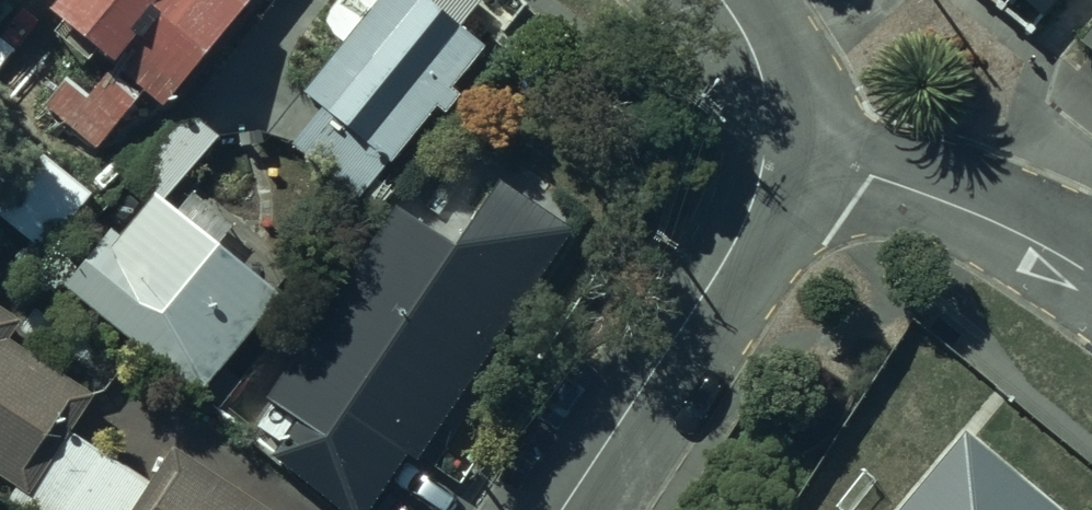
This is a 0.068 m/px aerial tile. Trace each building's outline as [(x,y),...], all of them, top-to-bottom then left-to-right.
[(43,106),(94,148),(142,91),(158,105),(245,1),(244,0),(53,0),(46,9),(113,64),(87,96),(65,79),(43,106)] [(300,90),(321,108),(291,142),(354,198),(437,105),(446,113),(462,96),(449,84),(479,49),(424,0),(336,0),(317,21),(341,43),(300,90)] [(1040,17),(1055,0),(1019,0),(1040,17)] [(1071,37),(1091,53),(1091,10),(1071,37)] [(264,395),(296,416),(264,462),(333,509),(365,509),(404,454),(413,460),(570,234),(491,179),(449,240),(397,204),(264,395)] [(108,225),(58,285),(194,398),(280,296),(152,190),(117,232),(108,225)] [(18,499),(92,398),(12,340),(23,324),(0,307),(0,486),(18,499)] [(129,509),(272,509),(172,445),(129,509)] [(933,461),(892,509),(992,509),(933,461)]
